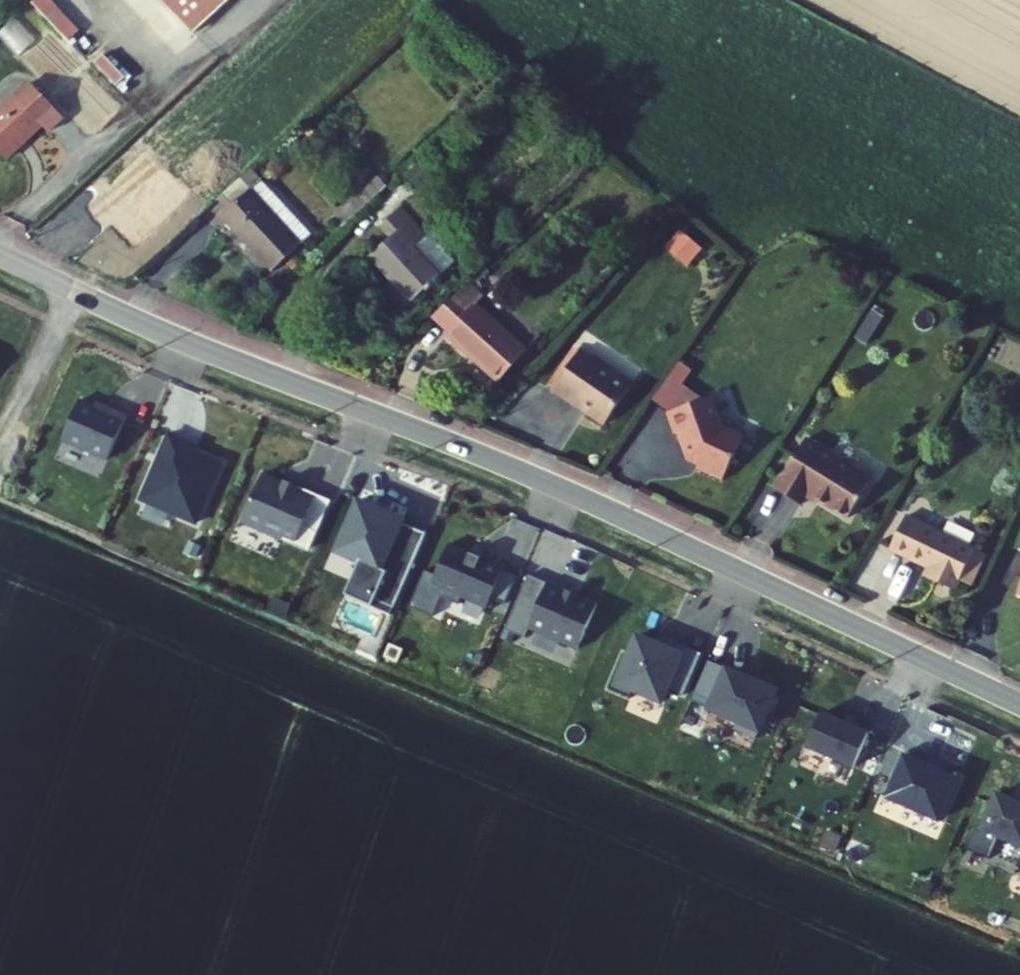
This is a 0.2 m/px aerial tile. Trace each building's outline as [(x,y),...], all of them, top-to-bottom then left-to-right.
[(44,6),(69,38),(79,30),(55,0),(51,0),(44,6)] [(171,8),(180,0),(164,0),(171,8)] [(196,35),(233,0),(180,0),(171,8),(196,35)] [(9,158),(46,124),(52,131),(68,116),(35,81),(0,113),(0,149),(9,158)] [(304,237),(246,175),(210,209),(219,219),(215,222),(263,274),(304,237)] [(344,224),(380,191),(371,181),(335,214),(344,224)] [(424,248),(396,217),(374,236),(384,249),(364,266),(407,315),(438,287),(412,258),(424,248)] [(686,263),(703,245),(681,224),(663,243),(686,263)] [(496,303),(479,285),(447,314),(463,331),(458,336),(505,388),(538,357),(492,307),(496,303)] [(870,310),(857,332),(866,338),(879,315),(870,310)] [(588,422),(607,435),(634,397),(609,379),(608,372),(598,365),(592,366),(583,360),(554,400),(579,418),(581,414),(590,420),(588,422)] [(655,405),(672,417),(709,405),(687,390),(697,376),(682,367),(655,405)] [(99,392),(82,429),(129,450),(146,408),(131,401),(129,406),(99,392)] [(727,435),(717,402),(709,405),(672,417),(679,439),(683,438),(691,464),(702,469),(699,474),(726,487),(746,445),(727,435)] [(190,426),(162,489),(217,514),(242,455),(205,440),(208,433),(190,426)] [(881,474),(814,434),(776,498),(802,513),(817,488),(857,513),(881,474)] [(283,464),(262,512),(301,530),(304,526),(330,538),(337,522),(324,517),(335,487),(317,481),(319,476),(306,470),(304,474),(283,464)] [(350,493),(335,487),(324,517),(337,522),(350,493)] [(415,598),(448,523),(423,513),(424,511),(379,491),(357,541),(381,552),(366,585),(391,596),(394,589),(415,598)] [(976,559),(978,556),(907,525),(893,558),(942,580),(939,588),(959,597),(963,589),(976,559)] [(211,533),(207,544),(216,547),(220,537),(211,533)] [(470,535),(452,576),(508,599),(512,589),(526,595),(537,567),(524,561),(526,557),(503,546),(501,549),(470,535)] [(963,589),(974,594),(987,563),(976,559),(963,589)] [(568,574),(548,619),(597,640),(617,595),(568,574)] [(643,645),(628,681),(651,691),(654,682),(682,694),(688,681),(704,687),(712,668),(696,662),(706,639),(690,632),(686,642),(657,629),(649,647),(643,645)] [(696,662),(712,668),(722,646),(706,639),(696,662)] [(730,653),(716,685),(734,691),(730,701),(758,712),(754,722),(778,730),(798,682),(730,653)] [(843,706),(828,739),(876,759),(891,724),(877,718),(875,720),(843,706)] [(927,743),(907,789),(959,811),(978,771),(946,757),(948,752),(927,743)] [(1002,821),(1019,829),(1019,787),(1018,786),(1002,821)]
